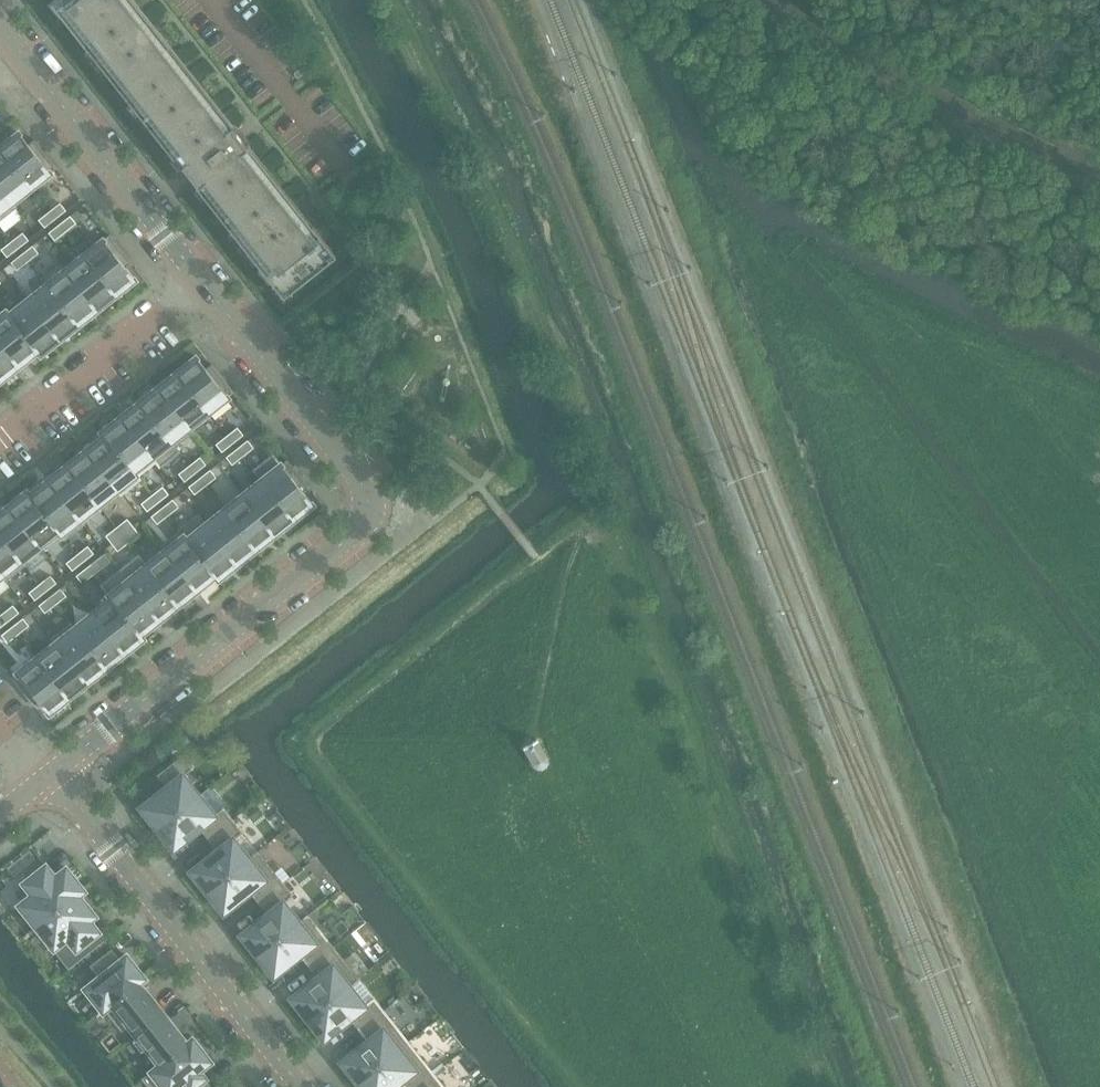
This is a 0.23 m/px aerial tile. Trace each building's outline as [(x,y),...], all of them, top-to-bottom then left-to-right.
[(51,3),(61,16),(117,86),(182,168),(195,185),(217,213),(273,283),(283,296),(291,290),(297,286),(336,255),(296,205),(293,201),(262,162),(258,158),(248,144),(234,127),(223,113),(220,109),(190,71),(185,64),(144,14),(141,9),(134,0),(55,0),(51,3)] [(34,140),(28,144),(19,132),(0,147),(0,148),(32,188),(56,168),(34,140)] [(0,148),(0,186),(17,208),(18,207),(13,202),(32,188),(0,148)] [(0,186),(0,221),(17,208),(0,186)] [(56,218),(66,210),(60,203),(50,210),(56,218)] [(44,227),(56,218),(50,210),(38,220),(44,227)] [(66,231),(76,223),(70,215),(60,223),(66,231)] [(55,240),(66,231),(60,223),(48,232),(55,240)] [(18,248),(29,240),(23,232),(12,240),(18,248)] [(125,267),(132,262),(109,234),(84,254),(116,294),(135,279),(125,267)] [(7,257),(18,248),(12,240),(1,249),(7,257)] [(29,261),(39,253),(32,245),(22,253),(29,261)] [(17,270),(29,261),(22,253),(11,262),(17,270)] [(116,294),(84,254),(65,268),(97,309),(116,294)] [(97,309),(65,268),(46,283),(78,324),(97,309)] [(78,324),(46,283),(28,298),(60,339),(78,324)] [(60,339),(28,298),(9,313),(41,353),(60,339)] [(9,313),(0,320),(0,341),(22,368),(28,364),(25,360),(37,351),(39,354),(41,353),(9,313)] [(0,341),(0,380),(13,370),(15,374),(22,368),(0,341)] [(234,392),(211,364),(205,368),(196,357),(177,372),(209,411),(234,392)] [(209,411),(177,372),(159,387),(194,431),(190,426),(209,411)] [(194,431),(159,387),(140,401),(180,451),(176,446),(194,431)] [(180,451),(140,401),(121,416),(161,466),(180,451)] [(161,466),(121,416),(102,431),(141,479),(138,476),(155,462),(159,467),(161,466)] [(233,443),(243,435),(237,427),(227,435),(233,443)] [(141,479),(102,431),(101,432),(104,436),(92,445),(89,441),(83,446),(122,494),(141,479)] [(222,452),(233,443),(227,435),(216,444),(222,452)] [(244,455),(254,448),(248,440),(237,448),(244,455)] [(122,494),(83,446),(77,451),(79,455),(67,465),(99,504),(116,490),(120,495),(122,494)] [(232,465),(244,455),(237,448),(226,457),(232,465)] [(309,488),(287,460),(281,464),(273,454),(254,469),(294,519),(313,504),(303,492),(309,488)] [(196,472),(206,464),(200,457),(190,465),(196,472)] [(99,504),(67,465),(55,475),(52,471),(45,476),(84,525),(85,524),(81,519),(99,504)] [(184,481),(196,472),(190,465),(178,474),(184,481)] [(206,485),(216,477),(210,469),(200,477),(206,485)] [(294,519),(254,469),(253,470),(261,480),(243,494),(275,533),(294,519)] [(84,525),(45,476),(39,481),(42,484),(30,494),(28,490),(26,491),(64,540),(84,525)] [(195,494),(206,485),(200,477),(188,486),(195,494)] [(159,502),(169,494),(163,486),(152,494),(159,502)] [(64,540),(26,491),(7,506),(39,546),(57,531),(64,540)] [(147,511),(159,502),(152,494),(141,503),(147,511)] [(275,533),(243,494),(225,508),(256,548),(275,533)] [(169,515),(179,507),(173,499),(163,507),(169,515)] [(7,506),(0,512),(0,535),(24,566),(26,565),(22,560),(39,546),(7,506)] [(157,524),(169,515),(163,507),(151,516),(157,524)] [(256,548),(225,508),(206,523),(237,563),(256,548)] [(237,563),(206,523),(198,513),(179,528),(219,578),(237,563)] [(123,534),(133,526),(127,518),(116,527),(123,534)] [(129,542),(139,534),(133,526),(123,534),(129,542)] [(112,543),(123,534),(116,527),(105,535),(112,543)] [(219,578),(179,528),(177,529),(179,530),(161,544),(200,593),(206,588),(203,585),(214,576),(217,579),(219,578)] [(118,551),(129,542),(123,534),(112,543),(118,551)] [(0,535),(0,574),(6,581),(24,566),(0,535)] [(200,593),(161,544),(160,545),(164,550),(147,564),(139,554),(138,554),(178,605),(190,595),(193,598),(200,593)] [(82,562),(94,553),(88,545),(76,555),(82,562)] [(178,605),(138,554),(119,569),(162,623),(168,618),(165,614),(178,605)] [(72,570),(82,562),(76,555),(66,563),(72,570)] [(92,575),(104,566),(98,558),(86,567),(92,575)] [(82,583),(92,575),(86,567),(76,575),(82,583)] [(162,623),(119,569),(100,585),(111,599),(142,638),(144,637),(141,634),(153,625),(156,628),(162,623)] [(45,592),(56,583),(50,575),(39,584),(45,592)] [(35,600),(45,592),(39,584),(29,592),(35,600)] [(55,605),(66,596),(60,588),(49,597),(55,605)] [(45,613),(55,605),(49,597),(39,605),(45,613)] [(142,638),(111,599),(92,613),(124,653),(142,638)] [(7,622),(19,612),(13,605),(1,614),(7,622)] [(124,653),(92,613),(75,627),(71,622),(69,623),(105,668),(124,653)] [(17,634),(29,625),(23,617),(11,627),(17,634)] [(105,668),(69,623),(51,638),(86,683),(105,668)] [(7,642),(17,634),(11,627),(1,635),(7,642)] [(86,683),(51,638),(55,643),(36,658),(68,698),(86,683)] [(68,698),(36,658),(11,677),(34,706),(40,701),(49,713),(68,698)] [(183,775),(192,768),(182,755),(157,774),(167,786),(141,807),(157,828),(199,795),(183,775)] [(233,819),(223,807),(214,814),(199,795),(157,828),(173,848),(199,828),(208,839),(233,819)] [(233,839),(243,832),(233,819),(208,839),(217,850),(191,871),(207,891),(258,851),(257,850),(248,857),(233,839)] [(283,883),(273,870),(258,851),(207,891),(224,912),(250,891),(258,902),(283,883)] [(83,889),(66,867),(55,876),(46,865),(24,882),(32,893),(19,904),(37,926),(83,889)] [(308,914),(307,914),(298,921),(284,902),(293,895),(283,883),(258,902),(267,913),(241,934),(257,954),(308,914)] [(95,915),(78,894),(84,890),(83,889),(37,926),(54,947),(67,937),(76,948),(98,931),(89,919),(95,915)] [(333,946),(308,914),(257,954),(274,975),(300,955),(309,966),(333,946)] [(358,978),(333,946),(309,966),(317,977),(291,997),(308,1018),(358,978)] [(143,977),(126,955),(121,959),(112,948),(90,965),(99,977),(85,987),(103,1009),(143,977)] [(138,982),(144,977),(143,977),(103,1009),(103,1010),(104,1009),(122,1031),(129,1025),(136,1033),(162,1012),(138,982)] [(383,1010),(374,997),(364,1005),(350,986),(359,979),(358,978),(308,1018),(324,1039),(350,1018),(359,1029),(383,1010)] [(358,1081),(408,1041),(383,1010),(359,1029),(367,1040),(341,1061),(358,1081)] [(193,1039),(192,1038),(187,1043),(162,1012),(136,1033),(160,1064),(142,1078),(142,1079),(193,1039)] [(193,1039),(142,1079),(149,1086),(177,1086),(185,1080),(191,1086),(192,1086),(205,1077),(199,1070),(210,1061),(193,1039)] [(408,1041),(358,1081),(362,1086),(393,1086),(400,1081),(404,1086),(416,1086),(434,1073),(408,1041)] [(434,1073),(416,1086),(445,1086),(434,1073)]
